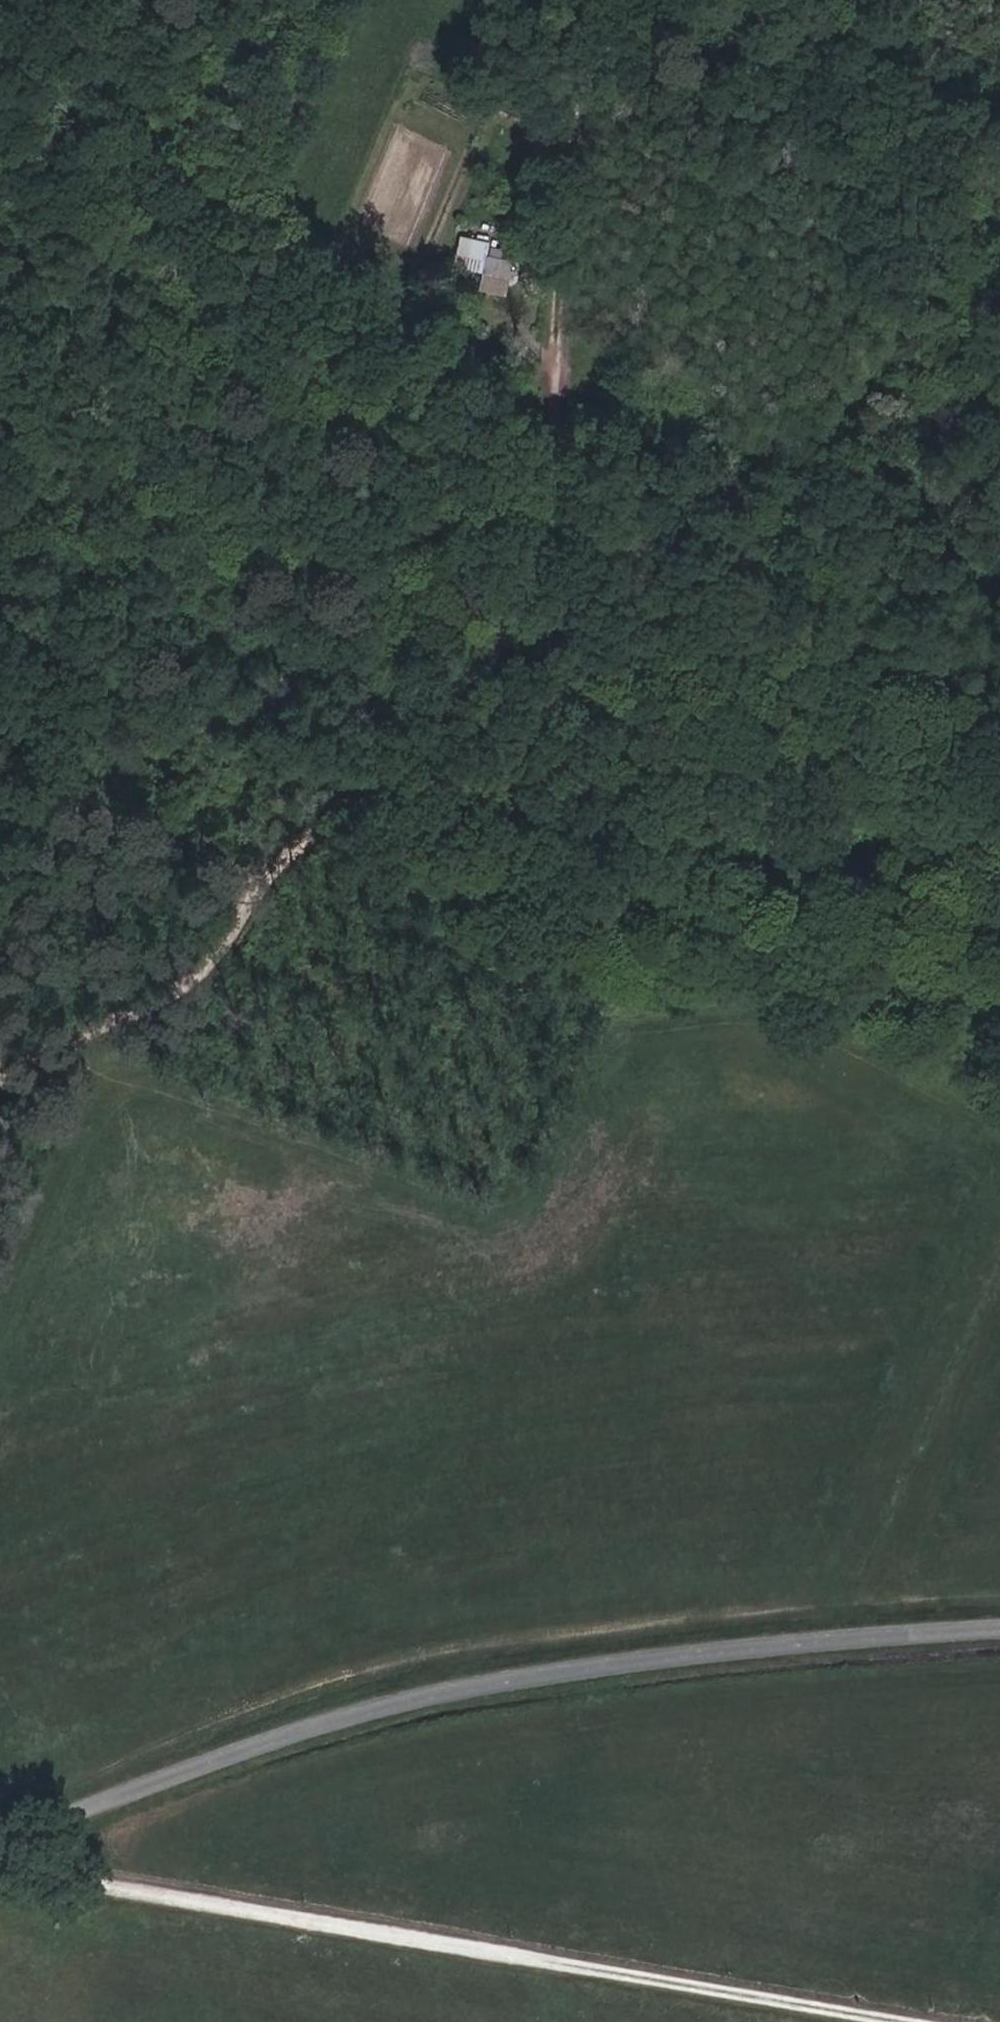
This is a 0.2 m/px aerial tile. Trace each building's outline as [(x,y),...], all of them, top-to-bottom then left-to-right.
[(493,241),(466,237),(461,270),(489,274),(486,292),(510,296),(516,258),(491,254),(493,241)]
